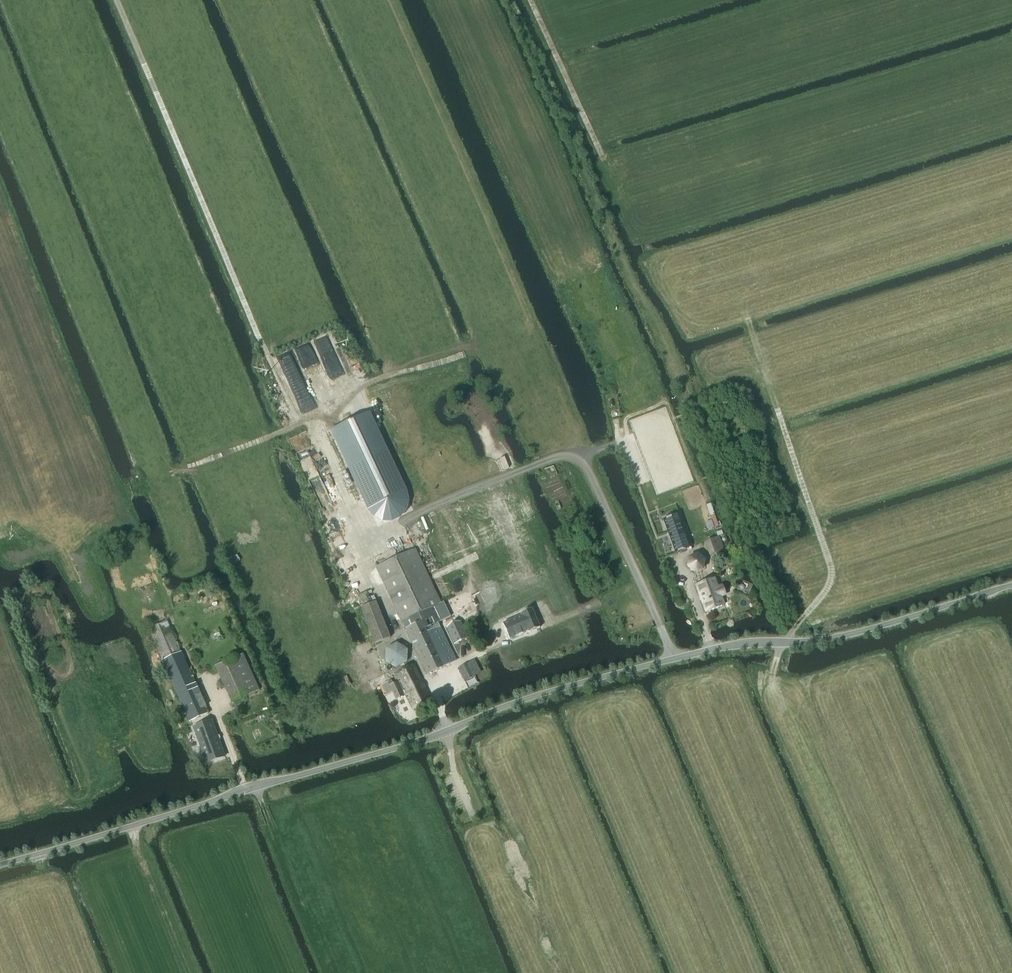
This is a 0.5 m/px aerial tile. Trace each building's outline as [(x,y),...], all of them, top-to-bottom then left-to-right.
[(368,413),(332,431),(333,431),(342,452),(362,493),(369,508),(369,509),(375,516),(382,520),(391,520),(399,516),(405,509),(405,492),(404,492),(368,413)] [(674,553),(692,547),(680,514),(671,516),(662,520),(674,553)] [(705,541),(710,556),(724,551),(719,536),(705,541)] [(415,549),(376,567),(402,621),(402,622),(406,630),(416,650),(423,666),(427,674),(456,661),(440,627),(430,632),(428,627),(439,622),(432,607),(441,603),(415,549)] [(234,550),(227,553),(230,560),(237,557),(234,550)] [(697,556),(689,558),(688,567),(694,572),(702,569),(704,561),(697,556)] [(717,586),(714,578),(696,585),(706,612),(724,605),(722,598),(725,596),(722,585),(717,586)] [(522,615),(502,624),(509,639),(528,631),(529,633),(538,629),(533,616),(524,620),(522,615)] [(148,629),(162,661),(189,722),(209,713),(181,652),(167,621),(148,629)] [(468,638),(460,622),(446,628),(453,645),(468,638)] [(408,650),(397,643),(385,649),(385,661),(396,669),(407,663),(408,650)] [(231,703),(259,690),(243,654),(215,666),(231,703)] [(468,663),(458,669),(464,681),(464,682),(475,676),(474,674),(479,671),(477,668),(474,661),(468,664),(468,663)] [(391,680),(381,685),(383,689),(386,696),(393,693),(396,701),(405,696),(412,711),(431,701),(414,664),(394,674),(398,682),(398,683),(397,683),(393,684),(393,683),(391,680)] [(211,721),(193,728),(206,763),(225,756),(211,721)]
